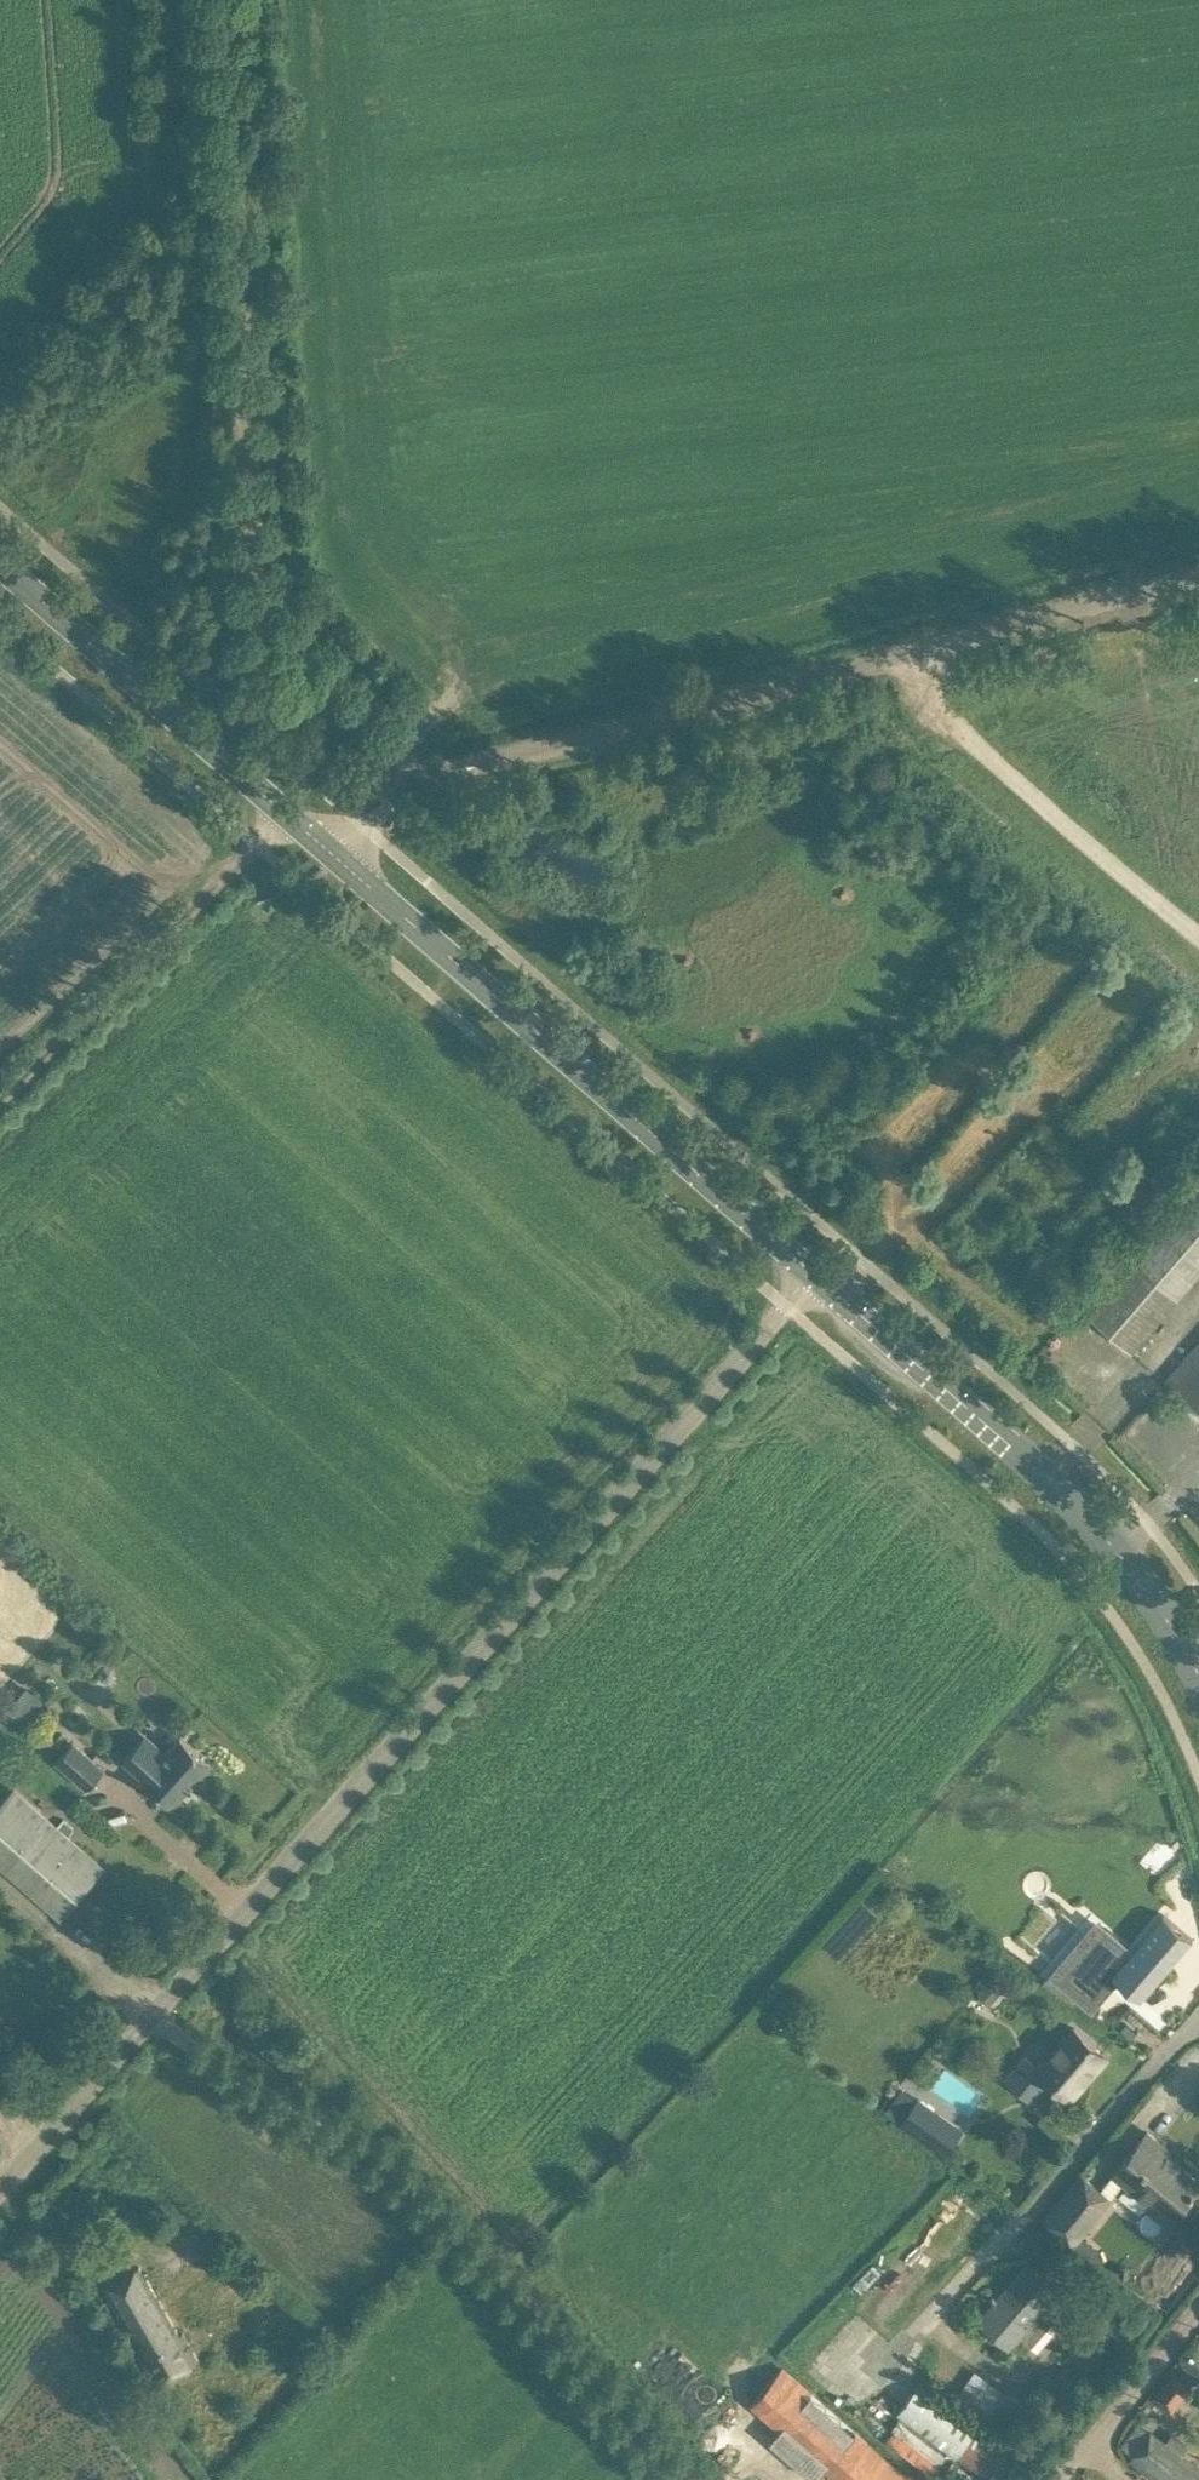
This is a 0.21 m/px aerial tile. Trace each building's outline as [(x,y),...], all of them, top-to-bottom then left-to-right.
[(1103,1292),(1087,1311),(1131,1349),(1198,1270),(1198,1181),(1198,1182),(1103,1292)] [(1166,1379),(1198,1407),(1198,1341),(1182,1360),(1166,1379)] [(5,1706),(22,1720),(41,1697),(24,1684),(5,1706)] [(142,1738),(137,1743),(124,1759),(144,1777),(142,1779),(172,1806),(211,1762),(181,1736),(162,1756),(142,1738)] [(73,1740),(56,1760),(87,1787),(104,1767),(73,1740)] [(42,1901),(60,1917),(103,1867),(85,1851),(67,1836),(57,1826),(14,1788),(0,1805),(0,1864),(42,1901)] [(64,1818),(57,1826),(67,1836),(75,1827),(64,1818)] [(1044,1909),(1020,1937),(1034,1947),(1057,1921),(1044,1909)] [(1102,1931),(1065,1975),(1093,1999),(1114,1975),(1140,1998),(1192,1937),(1164,1912),(1121,1963),(1116,1959),(1124,1950),(1102,1931)] [(1044,1977),(1042,1979),(1075,2002),(1076,2000),(1078,1999),(1080,1995),(1050,1970),(1044,1977)] [(987,1980),(979,1989),(980,1995),(985,2000),(992,2000),(999,1991),(998,1984),(993,1980),(987,1980)] [(781,2001),(778,2010),(787,2013),(791,2004),(781,2001)] [(1121,2025),(1131,2034),(1140,2024),(1130,2015),(1121,2025)] [(1039,2068),(1024,2055),(1005,2077),(1030,2099),(1049,2078),(1068,2095),(1105,2053),(1074,2027),(1039,2068)] [(900,2121),(899,2121),(944,2153),(961,2130),(918,2097),(916,2099),(896,2083),(883,2100),(891,2105),(887,2111),(900,2121)] [(1113,2171),(1171,2218),(1185,2201),(1198,2183),(1198,2181),(1166,2154),(1158,2148),(1162,2143),(1146,2130),(1113,2171)] [(1079,2172),(1043,2218),(1063,2233),(1076,2243),(1112,2198),(1110,2197),(1101,2189),(1079,2172)] [(99,2279),(112,2299),(141,2351),(137,2353),(154,2383),(198,2359),(182,2332),(179,2334),(152,2287),(133,2257),(99,2279)] [(1075,2282),(1102,2303),(1090,2318),(1117,2340),(1149,2303),(1094,2259),(1075,2282)] [(978,2319),(996,2335),(1008,2346),(1018,2335),(1028,2345),(1047,2323),(1036,2314),(1059,2289),(1046,2278),(1027,2261),(997,2297),(992,2293),(990,2297),(994,2300),(978,2319)] [(1198,2379),(1198,2342),(1180,2363),(1198,2379)] [(1086,2385),(1064,2367),(1056,2377),(1049,2371),(1023,2400),(1006,2388),(1004,2391),(975,2370),(953,2400),(1000,2433),(1025,2405),(1045,2422),(1047,2420),(1053,2425),(1086,2385)] [(752,2403),(781,2428),(771,2439),(815,2477),(825,2467),(839,2479),(840,2479),(910,2479),(870,2445),(782,2368),(752,2403)] [(1151,2399),(1168,2414),(1192,2386),(1175,2372),(1151,2399)] [(895,2415),(986,2479),(1008,2479),(1019,2465),(913,2389),(895,2415)] [(1166,2439),(1151,2427),(1148,2430),(1139,2423),(1122,2445),(1131,2452),(1129,2455),(1132,2457),(1129,2460),(1155,2479),(1198,2479),(1198,2464),(1183,2451),(1188,2444),(1172,2431),(1166,2439)]
